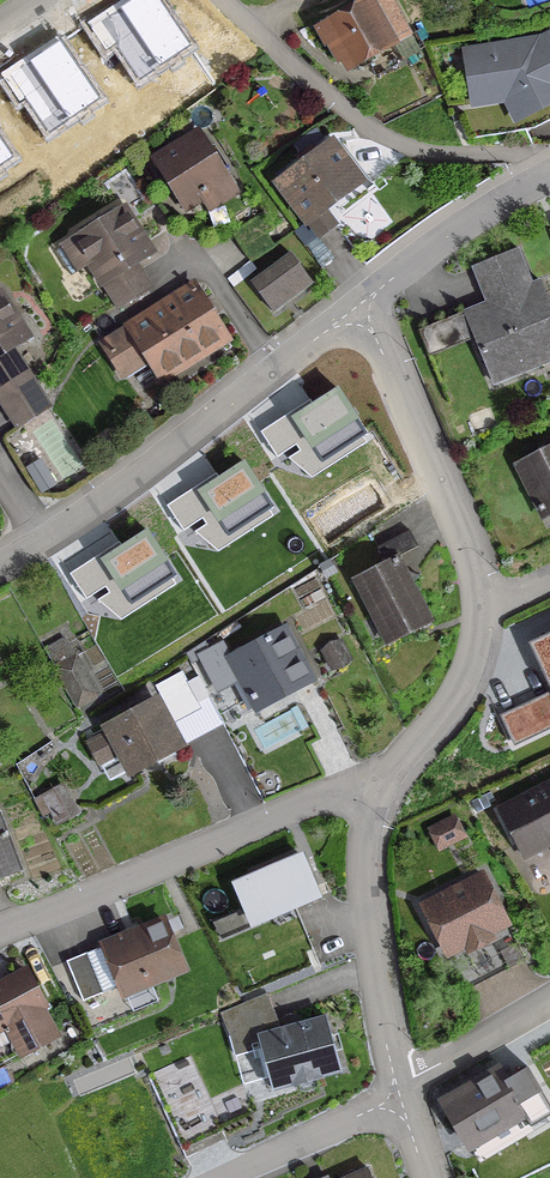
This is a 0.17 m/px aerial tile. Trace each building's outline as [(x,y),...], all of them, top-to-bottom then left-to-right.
[(163,0),(126,0),(88,24),(106,51),(117,44),(139,78),(191,44),(163,0)] [(403,31),(387,0),(370,0),(367,1),(314,30),(323,47),(325,46),(328,52),(335,48),(347,70),(353,67),(361,71),(368,67),(369,59),(391,46),(388,39),(403,31)] [(499,99),(513,125),(549,105),(549,30),(547,31),(457,48),(467,104),(499,99)] [(100,99),(61,40),(4,78),(21,103),(27,99),(48,133),(100,99)] [(0,135),(0,165),(14,156),(0,135)] [(197,135),(153,162),(182,208),(226,180),(197,135)] [(276,184),(316,238),(332,226),(321,211),(358,183),(329,144),(276,184)] [(402,188),(388,170),(377,178),(391,196),(402,188)] [(122,316),(147,301),(141,290),(146,287),(132,264),(147,255),(120,211),(74,239),(122,316)] [(491,301),(462,313),(491,385),(549,361),(549,316),(536,282),(529,285),(515,251),(477,266),(491,301)] [(307,281),(288,255),(249,284),(268,310),(307,281)] [(225,339),(192,287),(100,344),(120,376),(146,360),(158,381),(225,339)] [(23,372),(8,349),(24,339),(0,302),(0,386),(23,372)] [(0,396),(0,403),(15,426),(45,407),(27,379),(0,396)] [(368,433),(338,388),(292,417),(322,463),(368,433)] [(538,514),(549,508),(549,447),(514,465),(538,514)] [(275,506),(245,460),(199,490),(229,535),(275,506)] [(51,483),(39,463),(26,471),(38,491),(51,483)] [(177,575),(147,530),(102,559),(131,605),(177,575)] [(385,644),(428,622),(395,558),(415,547),(407,532),(375,548),(383,564),(352,581),(385,644)] [(317,567),(324,578),(333,573),(327,562),(317,567)] [(279,689),(282,697),(311,682),(282,628),(228,656),(216,633),(193,648),(216,689),(237,678),(251,704),(279,689)] [(530,646),(549,685),(498,709),(516,747),(549,731),(549,637),(530,646)] [(75,708),(95,696),(88,682),(83,684),(78,677),(83,674),(74,657),(73,657),(63,639),(42,650),(75,708)] [(338,646),(323,655),(331,671),(347,662),(338,646)] [(170,718),(195,705),(195,704),(179,673),(153,687),(170,718)] [(127,771),(176,744),(154,703),(105,730),(107,734),(85,745),(95,764),(117,752),(127,771)] [(497,813),(512,841),(534,830),(541,844),(549,840),(549,786),(497,813)] [(56,821),(72,813),(59,789),(43,798),(41,794),(31,800),(41,818),(51,812),(56,821)] [(438,848),(459,837),(451,820),(429,831),(438,848)] [(19,872),(0,823),(0,879),(19,872)] [(298,858),(228,888),(246,931),(317,901),(298,858)] [(504,925),(480,877),(421,907),(445,955),(464,945),(466,951),(489,939),(486,934),(504,925)] [(181,969),(161,922),(102,946),(119,988),(144,978),(146,983),(181,969)] [(101,994),(85,953),(64,962),(80,1002),(101,994)] [(23,972),(0,984),(0,1064),(19,1054),(54,1036),(38,1008),(41,1006),(23,972)] [(275,1032),(259,997),(218,1014),(227,1037),(233,1056),(258,1049),(269,1090),(338,1070),(324,1019),(297,1026),(295,1017),(279,1022),(282,1031),(275,1032)] [(497,1071),(441,1104),(466,1146),(522,1114),(497,1071)] [(364,1169),(343,1177),(368,1177),(364,1169)]
